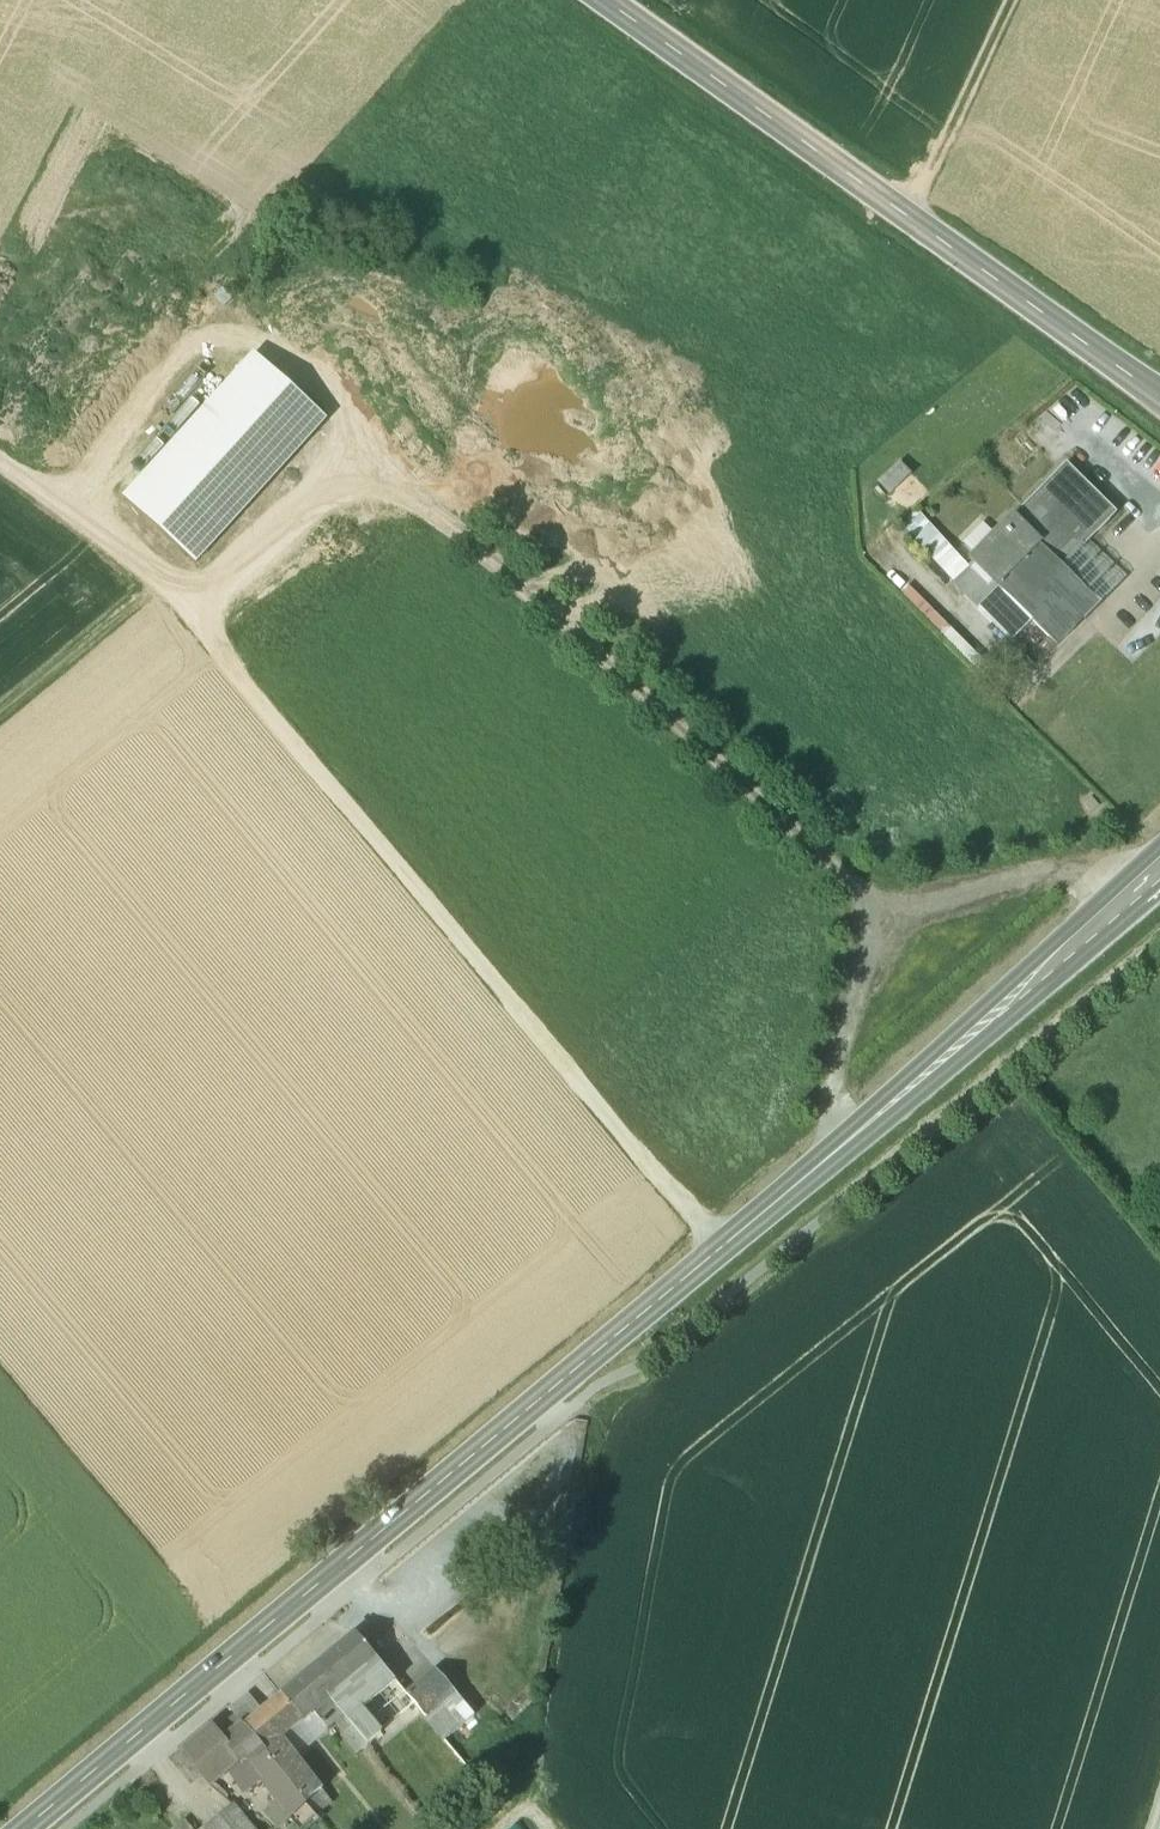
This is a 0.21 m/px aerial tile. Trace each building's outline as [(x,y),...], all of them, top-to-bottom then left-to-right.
[(262,354),(138,491),(211,556),(334,418),(262,354)] [(875,479),(886,491),(910,472),(900,459),(875,479)] [(1015,517),(970,561),(998,588),(1057,648),(1100,605),(1059,565),(1108,516),(1063,470),(1015,517)] [(356,1635),(282,1696),(303,1721),(313,1713),(329,1700),(341,1714),(343,1717),(348,1722),(355,1716),(364,1709),(396,1682),(356,1635)] [(475,1717),(435,1672),(406,1697),(445,1741),(475,1717)] [(530,1686),(518,1697),(528,1708),(539,1696),(530,1686)] [(248,1693),(229,1708),(244,1728),(262,1712),(248,1693)] [(262,1712),(244,1728),(265,1753),(282,1739),(303,1721),(282,1696),(262,1712)] [(329,1700),(313,1713),(324,1726),(341,1714),(329,1700)] [(383,1731),(364,1709),(355,1716),(374,1738),(383,1731)] [(374,1738),(355,1716),(348,1722),(367,1744),(374,1738)] [(356,1754),(367,1744),(348,1722),(343,1717),(336,1722),(344,1732),(340,1736),(356,1754)] [(244,1728),(225,1744),(212,1727),(182,1752),(182,1753),(200,1774),(209,1786),(239,1761),(250,1761),(255,1761),(265,1753),(244,1728)] [(322,1789),(282,1739),(265,1753),(305,1803),(307,1802),(312,1798),(322,1789)] [(200,1774),(182,1753),(172,1761),(190,1783),(200,1774)] [(305,1803),(265,1753),(255,1761),(250,1761),(277,1802),(278,1804),(289,1818),(305,1803)] [(315,1802),(312,1798),(307,1802),(310,1806),(315,1802)] [(289,1818),(278,1804),(268,1812),(280,1826),(289,1818)] [(202,1828),(245,1828),(228,1808),(202,1828)]
